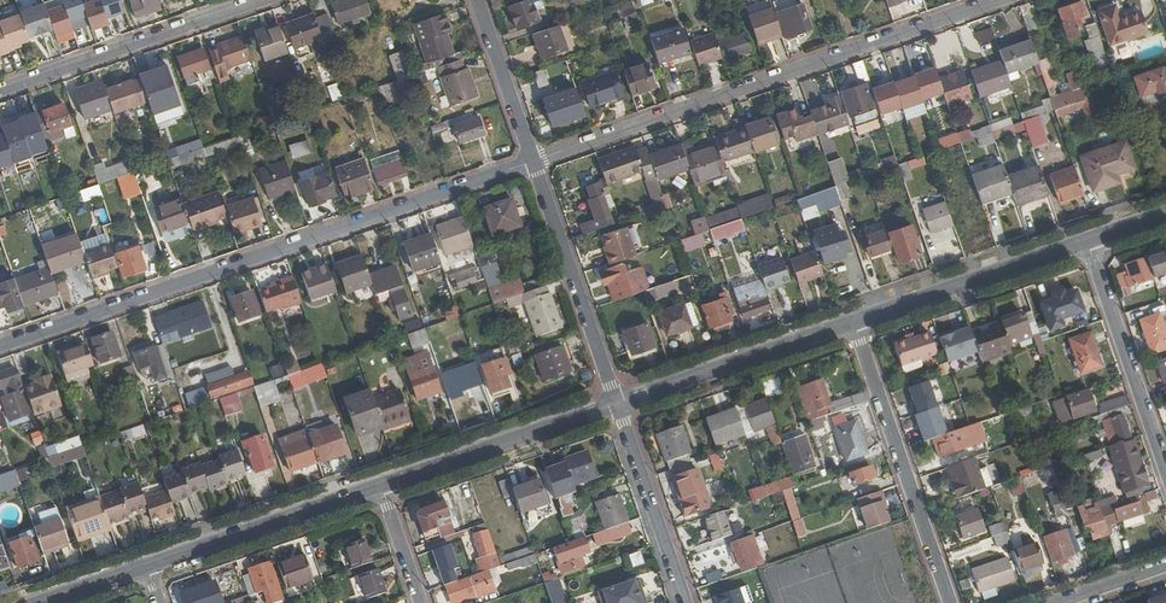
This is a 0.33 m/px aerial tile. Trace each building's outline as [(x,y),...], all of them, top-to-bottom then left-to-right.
[(100,0),(93,0),(82,4),(91,29),(108,23),(107,18),(100,0)] [(107,18),(125,12),(120,0),(100,0),(107,18)] [(161,9),(158,0),(142,0),(143,2),(131,6),(135,18),(161,9)] [(367,12),(363,0),(345,0),(333,4),(339,22),(367,12)] [(530,0),(525,0),(508,7),(518,31),(539,22),(533,8),(530,0)] [(640,8),(637,0),(631,0),(630,1),(631,3),(615,9),(624,30),(630,28),(628,21),(636,17),(634,10),(640,8)] [(912,0),(885,0),(888,8),(912,0)] [(630,1),(614,6),(615,9),(631,3),(630,1)] [(1068,39),(1080,35),(1077,27),(1080,25),(1077,18),(1085,15),(1081,2),(1058,10),(1068,39)] [(28,37),(52,29),(43,3),(19,12),(20,15),(28,37)] [(1027,4),(1018,7),(1022,18),(1031,15),(1027,4)] [(801,5),(777,14),(786,42),(797,38),(796,34),(810,30),(801,5)] [(1139,11),(1124,16),(1125,19),(1120,20),(1119,18),(1115,5),(1098,11),(1110,46),(1147,34),(1139,11)] [(771,9),(747,17),(757,46),(766,43),(764,39),(780,33),(771,9)] [(321,38),(323,45),(335,41),(325,13),(314,18),(321,38)] [(321,38),(314,18),(313,14),(285,24),(293,48),(321,38)] [(461,59),(465,58),(463,51),(454,54),(453,55),(453,54),(445,56),(444,54),(438,35),(449,31),(442,14),(413,24),(427,64),(416,67),(419,74),(436,68),(461,59)] [(29,41),(28,37),(20,15),(0,22),(0,28),(8,51),(17,48),(16,45),(29,41)] [(1031,15),(1022,18),(1027,32),(1036,29),(1031,15)] [(573,20),(566,23),(567,24),(537,34),(545,57),(565,50),(560,36),(570,33),(572,39),(579,36),(573,20)] [(264,59),(287,52),(277,23),(255,31),(264,59)] [(1095,71),(1109,66),(1094,24),(1087,26),(1092,40),(1085,43),(1095,71)] [(9,53),(8,51),(0,28),(0,56),(9,53)] [(380,28),(364,33),(367,41),(382,35),(380,28)] [(994,40),(991,29),(974,35),(978,45),(994,40)] [(650,40),(657,63),(689,53),(682,30),(650,40)] [(766,43),(781,38),(780,33),(764,39),(766,43)] [(689,42),(699,68),(722,60),(713,34),(689,42)] [(724,60),(744,53),(741,47),(748,45),(744,34),(718,43),(724,60)] [(219,47),(209,51),(218,79),(228,75),(226,71),(251,62),(243,37),(218,45),(219,47)] [(998,52),(1002,62),(1006,74),(1038,63),(1030,41),(998,52)] [(744,53),(750,51),(748,45),(741,47),(744,53)] [(332,49),(337,62),(343,60),(339,47),(332,49)] [(750,51),(757,71),(765,69),(758,48),(750,51)] [(184,77),(208,69),(201,49),(178,58),(184,77)] [(406,78),(412,76),(404,52),(403,51),(390,55),(396,75),(398,81),(406,78)] [(465,70),(461,59),(436,68),(450,108),(477,98),(471,82),(474,81),(470,68),(465,70)] [(890,87),(911,80),(904,59),(871,70),(875,82),(887,78),(890,87)] [(1048,60),(1038,64),(1042,75),(1052,72),(1048,60)] [(860,80),(869,82),(862,61),(854,63),(860,80)] [(1002,62),(971,72),(979,96),(1010,86),(1006,74),(1002,62)] [(166,64),(139,73),(140,77),(148,100),(152,112),(179,103),(166,64)] [(622,73),(630,96),(655,88),(646,64),(622,73)] [(1134,78),(1140,97),(1157,91),(1157,93),(1165,90),(1165,67),(1134,78)] [(543,68),(532,72),(538,87),(548,84),(543,68)] [(591,112),(624,102),(614,70),(580,80),(591,112)] [(939,80),(948,106),(972,97),(963,72),(939,80)] [(1052,72),(1042,75),(1046,87),(1057,84),(1052,72)] [(1055,111),(1086,100),(1082,89),(1076,72),(1069,74),(1072,85),(1075,92),(1063,95),(1056,98),(1055,94),(1057,93),(1054,86),(1047,89),(1051,99),(1055,111)] [(378,78),(381,87),(398,81),(396,75),(386,79),(385,75),(378,78)] [(148,100),(140,77),(131,80),(131,79),(105,88),(112,109),(113,112),(148,100)] [(381,87),(379,87),(385,104),(394,101),(394,99),(411,94),(406,78),(398,81),(381,87)] [(105,88),(102,81),(94,84),(74,91),(84,119),(112,109),(105,88)] [(480,97),(474,81),(471,82),(477,98),(480,97)] [(333,103),(343,100),(336,82),(327,85),(333,103)] [(855,125),(877,118),(873,108),(874,108),(866,85),(842,93),(851,116),(852,116),(855,125)] [(1075,92),(1072,85),(1061,89),(1063,95),(1075,92)] [(575,88),(542,99),(551,127),(585,115),(575,88)] [(301,93),(308,112),(319,108),(313,89),(301,93)] [(366,99),(363,93),(354,96),(357,102),(366,99)] [(817,135),(849,125),(838,95),(826,99),(828,105),(810,111),(811,116),(817,135)] [(1033,118),(1055,111),(1051,99),(1041,103),(1042,107),(1020,115),(1022,122),(1033,118)] [(1095,114),(1090,99),(1086,100),(1055,111),(1057,117),(1083,108),(1086,117),(1095,114)] [(32,107),(39,126),(45,142),(64,136),(61,129),(71,125),(63,104),(43,111),(40,104),(32,107)] [(796,142),(817,135),(811,116),(799,120),(795,108),(775,115),(784,141),(794,137),(796,142)] [(429,126),(432,134),(453,126),(459,144),(483,135),(477,117),(472,118),(470,113),(429,126)] [(261,128),(273,124),(270,116),(258,120),(261,128)] [(772,116),(767,118),(777,143),(781,142),(772,116)] [(744,126),(744,127),(753,151),(753,152),(777,143),(767,118),(744,126)] [(1025,131),(1031,149),(1048,143),(1042,125),(1036,127),(1033,118),(1022,122),(1025,131)] [(27,156),(15,119),(1,124),(3,133),(12,160),(27,156)] [(719,138),(713,140),(715,146),(721,161),(727,159),(728,160),(753,151),(744,127),(742,128),(739,119),(730,122),(733,132),(719,137),(719,138)] [(989,126),(991,133),(1012,126),(1010,119),(989,126)] [(982,130),(983,135),(991,133),(989,126),(987,120),(979,122),(982,130)] [(991,133),(994,141),(1025,131),(1022,122),(1012,126),(991,133)] [(255,130),(246,134),(251,149),(260,146),(255,130)] [(300,130),(287,135),(289,141),(302,137),(300,130)] [(970,134),(971,139),(972,139),(983,135),(982,130),(970,134)] [(958,135),(960,143),(971,139),(970,134),(969,131),(958,135)] [(3,133),(0,134),(0,164),(12,160),(3,133)] [(983,135),(972,139),(976,150),(995,143),(994,141),(991,133),(983,135)] [(241,145),(244,152),(251,149),(246,134),(238,136),(241,145)] [(226,146),(205,153),(206,156),(206,157),(241,145),(238,136),(224,141),(226,146)] [(224,141),(203,148),(205,153),(226,146),(224,141)] [(693,141),(680,145),(680,146),(688,168),(693,182),(724,171),(721,161),(715,146),(697,152),(693,141)] [(307,142),(290,148),(293,157),(311,151),(307,142)] [(1092,193),(1111,187),(1108,178),(1117,175),(1134,169),(1125,142),(1081,157),(1092,193)] [(688,168),(680,146),(649,157),(657,179),(688,168)] [(649,157),(647,150),(636,154),(634,147),(598,160),(605,181),(607,185),(643,172),(656,209),(666,206),(657,179),(649,157)] [(205,153),(203,148),(178,157),(169,160),(171,168),(206,156),(205,153)] [(169,160),(178,157),(176,149),(166,152),(169,160)] [(379,186),(407,176),(399,152),(371,162),(379,186)] [(909,168),(925,163),(922,156),(907,160),(909,168)] [(846,182),(849,181),(841,157),(826,162),(834,186),(846,182)] [(866,175),(897,165),(895,157),(863,167),(864,169),(866,175)] [(968,166),(964,157),(958,159),(961,168),(968,166)] [(346,196),(373,187),(363,159),(336,168),(346,196)] [(269,199),(296,190),(285,161),(259,170),(269,199)] [(104,163),(92,167),(98,185),(101,184),(119,177),(130,174),(126,162),(106,169),(104,163)] [(912,181),(906,162),(897,165),(904,183),(912,181)] [(1003,165),(972,176),(982,204),(1012,194),(1006,177),(1003,165)] [(1006,177),(1012,194),(1016,205),(1047,195),(1037,167),(1006,177)] [(726,176),(724,171),(693,182),(694,187),(726,176)] [(1058,203),(1084,194),(1076,174),(1069,176),(1067,171),(1049,177),(1058,203)] [(135,177),(134,172),(130,174),(119,177),(126,197),(141,192),(135,177)] [(325,198),(336,194),(329,173),(301,182),(310,206),(326,201),(325,198)] [(1108,178),(1111,187),(1120,183),(1117,175),(1108,178)] [(580,224),(583,234),(612,224),(602,196),(610,193),(607,185),(605,181),(587,187),(591,199),(588,200),(595,219),(580,224)] [(851,197),(846,182),(834,186),(839,201),(851,197)] [(101,196),(97,185),(79,191),(83,203),(101,196)] [(834,186),(796,200),(799,209),(815,204),(818,212),(840,204),(839,201),(834,186)] [(227,218),(219,193),(184,205),(190,222),(193,232),(219,224),(218,221),(227,218)] [(771,202),(768,194),(736,205),(737,208),(741,219),(766,210),(763,204),(771,202)] [(773,200),(776,207),(791,202),(788,195),(773,200)] [(261,223),(253,197),(226,206),(235,232),(261,223)] [(190,222),(184,205),(182,198),(153,207),(161,231),(163,231),(190,222)] [(511,200),(484,209),(493,236),(520,227),(511,200)] [(949,210),(945,201),(923,209),(932,235),(954,227),(949,210)] [(949,210),(954,227),(959,241),(986,232),(975,201),(949,210)] [(773,208),(771,202),(763,204),(766,210),(772,208),(773,208)] [(815,204),(799,209),(803,220),(819,215),(818,212),(815,204)] [(651,206),(643,206),(643,217),(652,217),(651,206)] [(741,219),(737,208),(706,219),(709,230),(741,219)] [(464,219),(463,216),(444,223),(445,225),(464,219)] [(445,225),(444,223),(435,226),(446,257),(473,248),(464,219),(445,225)] [(190,222),(163,231),(167,242),(193,232),(190,222)] [(920,255),(911,225),(888,233),(898,263),(920,255)] [(608,265),(636,255),(626,226),(601,235),(605,245),(608,252),(604,253),(608,265)] [(814,233),(816,241),(824,263),(843,257),(842,252),(848,250),(842,232),(836,234),(833,226),(814,233)] [(892,249),(885,230),(862,238),(869,257),(892,249)] [(86,260),(83,252),(77,235),(42,247),(49,266),(51,272),(86,260)] [(413,273),(441,263),(431,236),(417,241),(416,238),(403,243),(413,273)] [(116,267),(108,244),(83,252),(86,260),(92,279),(101,276),(100,273),(116,267)] [(123,277),(145,269),(138,247),(115,255),(123,277)] [(476,256),(490,296),(505,291),(492,251),(476,256)] [(335,261),(337,265),(362,257),(360,252),(335,261)] [(799,284),(823,275),(814,252),(790,260),(799,284)] [(1147,258),(1155,280),(1165,276),(1165,252),(1147,258)] [(346,292),(371,284),(368,276),(362,257),(337,265),(346,292)] [(781,258),(757,266),(760,276),(762,282),(766,291),(776,287),(776,285),(789,281),(781,258)] [(1129,289),(1155,280),(1147,258),(1125,266),(1129,277),(1125,278),(1129,289)] [(310,300),(336,291),(327,264),(300,273),(310,300)] [(644,291),(650,289),(647,280),(639,283),(634,270),(625,274),(622,264),(598,272),(601,281),(607,280),(615,301),(644,291)] [(58,293),(51,272),(49,266),(14,277),(24,305),(58,293)] [(371,284),(376,296),(390,291),(391,294),(403,290),(395,266),(382,271),(383,273),(378,275),(378,272),(368,276),(371,284)] [(477,292),(478,295),(488,291),(483,279),(480,280),(476,268),(450,277),(454,290),(478,282),(481,291),(477,292)] [(762,282),(760,276),(732,287),(734,292),(762,282)] [(5,304),(8,310),(24,305),(14,277),(0,282),(0,306),(5,304)] [(283,311),(302,305),(292,278),(268,285),(269,288),(259,291),(267,314),(282,309),(283,311)] [(490,296),(493,305),(522,294),(546,286),(543,278),(505,291),(490,296)] [(768,299),(766,291),(762,282),(734,292),(743,319),(769,310),(765,300),(768,299)] [(667,296),(663,284),(650,289),(644,291),(648,303),(667,296)] [(546,286),(522,294),(525,301),(550,292),(548,285),(546,286)] [(403,290),(391,294),(400,321),(412,317),(403,290)] [(259,315),(251,292),(232,298),(239,321),(259,315)] [(550,292),(525,301),(537,337),(562,328),(550,292)] [(1045,325),(1082,313),(1075,292),(1038,304),(1045,325)] [(732,314),(725,293),(719,295),(721,300),(703,307),(710,327),(731,320),(729,315),(732,314)] [(153,318),(162,344),(197,331),(210,327),(211,326),(203,301),(153,318)] [(667,336),(699,325),(692,303),(684,305),(683,304),(659,312),(667,336)] [(1040,359),(1046,357),(1041,343),(1031,314),(1001,324),(1008,345),(1018,341),(1030,337),(1033,336),(1040,359)] [(1159,315),(1140,322),(1151,355),(1165,350),(1165,335),(1159,315)] [(391,330),(394,339),(408,334),(421,329),(418,320),(391,330)] [(977,352),(981,363),(1011,352),(1009,347),(1008,345),(1001,324),(1000,321),(987,326),(989,330),(972,336),(977,352)] [(631,355),(654,347),(646,324),(623,332),(631,355)] [(939,339),(947,363),(977,352),(972,336),(970,332),(967,324),(957,328),(959,332),(954,334),(939,339)] [(970,332),(972,336),(989,330),(987,326),(970,332)] [(421,329),(408,334),(413,348),(430,342),(425,328),(421,329)] [(120,357),(111,333),(92,339),(100,364),(120,357)] [(901,367),(920,360),(937,354),(930,334),(906,342),(907,343),(894,348),(901,367)] [(1100,367),(1089,334),(1068,342),(1080,374),(1100,367)] [(1032,344),(1030,337),(1018,341),(1020,348),(1032,344)] [(510,341),(512,347),(521,344),(519,338),(510,341)] [(134,350),(135,353),(153,348),(152,344),(134,350)] [(93,365),(86,345),(57,355),(64,375),(86,367),(93,365)] [(163,380),(158,366),(157,362),(167,359),(162,345),(153,348),(135,353),(133,354),(138,369),(149,365),(155,383),(163,380)] [(544,381),(571,372),(562,346),(535,355),(544,381)] [(374,359),(381,357),(378,348),(371,351),(374,359)] [(343,370),(357,365),(354,356),(340,361),(343,370)] [(1155,363),(1163,385),(1165,384),(1165,359),(1155,363)] [(50,378),(44,360),(26,366),(32,384),(50,378)] [(510,388),(504,372),(510,370),(506,360),(484,368),(493,393),(510,388)] [(922,367),(920,360),(901,367),(903,373),(922,367)] [(299,372),(300,371),(297,362),(285,366),(288,375),(299,372)] [(441,376),(450,401),(462,397),(460,391),(482,383),(475,364),(441,376)] [(128,384),(137,382),(131,366),(123,369),(128,384)] [(288,375),(285,366),(273,370),(276,379),(279,378),(288,375)] [(950,373),(947,366),(939,369),(941,376),(950,373)] [(191,389),(205,384),(200,367),(185,372),(191,389)] [(441,392),(432,367),(409,375),(418,400),(441,392)] [(0,373),(0,387),(6,385),(9,395),(0,398),(9,422),(30,415),(14,368),(0,373)] [(847,368),(838,369),(840,381),(849,380),(847,368)] [(253,384),(248,370),(217,381),(208,384),(206,384),(211,399),(253,384)] [(302,381),(299,372),(288,375),(291,385),(302,381)] [(206,377),(208,384),(217,381),(215,374),(206,377)] [(291,385),(288,375),(279,378),(283,388),(291,385)] [(68,404),(58,376),(31,386),(40,413),(68,404)] [(1002,393),(1016,389),(1013,378),(992,384),(995,395),(1002,393)] [(763,384),(767,396),(782,391),(777,379),(763,384)] [(929,379),(907,387),(915,412),(938,405),(929,379)] [(807,392),(798,395),(808,424),(868,402),(865,393),(848,399),(830,404),(822,381),(806,387),(807,392)] [(254,387),(261,406),(271,403),(264,384),(254,387)] [(31,386),(24,388),(33,415),(40,413),(31,386)] [(186,399),(190,409),(209,403),(204,388),(196,390),(198,395),(186,399)] [(1018,394),(1016,389),(1002,393),(1003,398),(1018,394)] [(383,428),(410,420),(399,390),(372,398),(383,428)] [(356,439),(383,430),(383,428),(372,398),(369,391),(342,399),(356,439)] [(1056,403),(1063,424),(1094,413),(1087,392),(1056,403)] [(219,399),(225,416),(240,411),(241,405),(237,393),(219,399)] [(1103,415),(1117,410),(1131,406),(1127,396),(1100,406),(1103,415)] [(491,403),(496,418),(503,416),(498,400),(491,403)] [(744,403),(734,407),(735,410),(744,435),(746,440),(756,436),(754,431),(767,426),(774,445),(781,443),(766,401),(745,408),(744,403)] [(85,403),(77,405),(80,416),(88,413),(85,403)] [(947,431),(938,405),(915,412),(924,439),(947,431)] [(1014,411),(1016,417),(1034,411),(1032,405),(1029,406),(1014,411)] [(735,410),(706,420),(714,445),(744,435),(735,410)] [(1103,415),(1084,422),(1086,428),(1102,422),(1110,445),(1129,438),(1121,415),(1119,416),(1117,410),(1103,415)] [(832,419),(835,429),(844,426),(840,416),(832,419)] [(383,430),(384,432),(411,423),(410,420),(383,428),(383,430)] [(844,426),(835,429),(846,461),(866,455),(855,422),(844,426)] [(974,460),(988,455),(979,428),(981,427),(980,423),(970,427),(932,440),(938,458),(967,448),(972,460),(974,460)] [(657,434),(669,471),(697,461),(684,425),(657,434)] [(146,434),(143,426),(131,429),(135,438),(146,434)] [(310,437),(318,462),(345,453),(336,428),(310,437)] [(291,471),(318,462),(310,437),(307,430),(299,433),(301,440),(283,446),(282,446),(291,471)] [(280,439),(283,446),(301,440),(299,433),(280,439)] [(804,435),(781,443),(792,476),(815,468),(804,435)] [(256,472),(264,470),(262,466),(272,462),(263,436),(243,443),(248,457),(250,456),(256,472)] [(1132,439),(1109,447),(1125,493),(1147,485),(1132,439)] [(44,443),(49,458),(57,456),(51,441),(44,443)] [(229,481),(246,475),(237,451),(221,456),(222,459),(201,466),(208,488),(209,490),(230,483),(229,481)] [(1097,451),(1080,457),(1082,462),(1099,457),(1097,451)] [(587,452),(564,460),(572,483),(595,474),(587,452)] [(723,472),(717,454),(709,457),(715,474),(723,472)] [(572,483),(564,460),(544,467),(554,496),(574,489),(572,483)] [(984,490),(978,472),(974,460),(972,460),(947,469),(957,499),(984,490)] [(201,466),(200,463),(182,469),(183,472),(164,479),(168,490),(172,503),(191,496),(190,494),(208,488),(201,466)] [(1050,467),(1035,472),(1021,477),(1024,486),(1043,480),(1054,476),(1050,467)] [(684,506),(681,507),(685,518),(711,509),(696,469),(673,476),(684,506)] [(991,488),(993,487),(987,469),(978,472),(984,490),(991,488)] [(18,483),(17,480),(15,474),(14,470),(0,475),(0,489),(18,483)] [(15,474),(17,480),(29,475),(27,470),(15,474)] [(856,492),(877,484),(874,475),(853,482),(856,492)] [(671,477),(681,507),(684,506),(673,476),(671,477)] [(1059,492),(1054,476),(1043,480),(1056,518),(1067,515),(1059,492)] [(512,489),(509,479),(500,482),(505,498),(515,495),(512,489)] [(512,489),(515,495),(521,513),(548,504),(540,479),(530,483),(522,485),(512,489)] [(147,508),(144,499),(138,483),(119,489),(120,491),(100,498),(102,502),(110,525),(130,518),(129,515),(147,508)] [(1147,485),(1125,493),(1127,499),(1150,491),(1147,485)] [(1021,493),(1019,486),(1010,489),(1013,496),(1021,493)] [(1068,489),(1059,492),(1067,515),(1074,534),(1087,530),(1091,540),(1107,534),(1104,526),(1098,509),(1097,504),(1096,503),(1077,510),(1077,509),(1075,509),(1068,489)] [(172,503),(168,490),(144,499),(147,508),(151,519),(160,516),(167,514),(168,517),(176,514),(172,503)] [(781,492),(791,522),(797,521),(786,490),(781,492)] [(1099,509),(1098,509),(1104,526),(1148,511),(1143,498),(1154,495),(1153,490),(1150,491),(1127,499),(1126,500),(1115,504),(1099,509)] [(882,491),(856,500),(867,530),(891,522),(886,510),(883,502),(885,501),(882,491)] [(626,523),(628,522),(619,494),(594,503),(603,531),(626,523)] [(574,514),(567,495),(564,496),(558,498),(562,508),(560,508),(566,526),(584,520),(580,511),(574,514)] [(100,498),(88,502),(89,506),(102,502),(100,498)] [(1113,499),(1097,504),(1098,509),(1099,509),(1115,504),(1113,499)] [(88,502),(66,510),(67,513),(74,534),(95,526),(97,531),(110,526),(110,525),(102,502),(89,506),(88,502)] [(425,541),(445,533),(453,531),(444,502),(420,510),(416,516),(425,541)] [(722,512),(704,518),(712,541),(730,535),(722,512)] [(983,532),(976,512),(956,519),(963,539),(983,532)] [(1072,556),(1079,576),(1087,573),(1074,534),(1067,515),(1056,518),(1061,532),(1064,531),(1066,534),(1073,555),(1072,556)] [(59,518),(34,527),(41,549),(67,540),(59,518)] [(493,569),(500,566),(498,559),(485,523),(463,531),(465,537),(469,536),(471,540),(474,539),(481,558),(488,555),(493,569)] [(629,533),(626,523),(603,531),(593,534),(597,544),(629,533)] [(1006,532),(1003,524),(989,529),(992,537),(993,537),(1006,532)] [(77,542),(111,530),(110,526),(97,531),(95,526),(74,534),(74,535),(77,542)] [(1052,562),(1072,556),(1073,555),(1066,534),(1064,531),(1061,532),(1044,538),(1052,562)] [(1010,543),(1006,532),(993,537),(997,548),(1010,543)] [(18,568),(32,563),(24,541),(29,539),(26,533),(18,536),(20,541),(10,545),(18,568)] [(753,536),(733,543),(743,571),(763,563),(753,536)] [(587,553),(582,538),(572,542),(577,556),(587,553)] [(41,549),(43,553),(68,544),(67,540),(41,549)] [(458,567),(449,542),(430,549),(443,584),(454,580),(451,570),(458,567)] [(558,546),(554,548),(556,554),(563,572),(580,566),(577,556),(572,542),(570,542),(558,546)] [(10,567),(2,544),(0,545),(0,571),(10,567)] [(341,573),(360,567),(353,545),(333,551),(341,573)] [(1013,552),(1020,574),(1043,567),(1035,545),(1013,552)] [(524,558),(535,554),(532,547),(498,559),(500,566),(524,558)] [(633,567),(644,564),(640,553),(630,556),(633,567)] [(526,564),(537,561),(535,554),(524,558),(525,564),(526,564)] [(482,573),(482,572),(493,569),(488,555),(481,558),(477,559),(482,573)] [(277,565),(285,588),(312,579),(305,556),(277,565)] [(502,572),(525,564),(524,558),(500,566),(502,572)] [(978,594),(1014,582),(1006,558),(970,570),(978,594)] [(250,574),(242,577),(248,595),(264,590),(268,602),(281,598),(277,585),(278,584),(270,562),(249,570),(250,574)] [(387,593),(379,571),(359,577),(367,599),(387,593)] [(707,585),(722,580),(719,571),(704,576),(707,585)] [(469,577),(469,578),(446,586),(452,602),(458,602),(485,594),(483,588),(487,587),(488,589),(494,587),(492,582),(486,584),(482,572),(482,573),(469,577)] [(550,582),(554,581),(559,579),(557,572),(548,575),(550,582)] [(606,602),(642,602),(633,579),(602,590),(606,602)] [(554,581),(550,582),(545,584),(552,602),(562,602),(554,581)] [(214,582),(181,593),(184,602),(221,602),(214,582)] [(737,589),(715,597),(718,602),(742,602),(737,589)]
